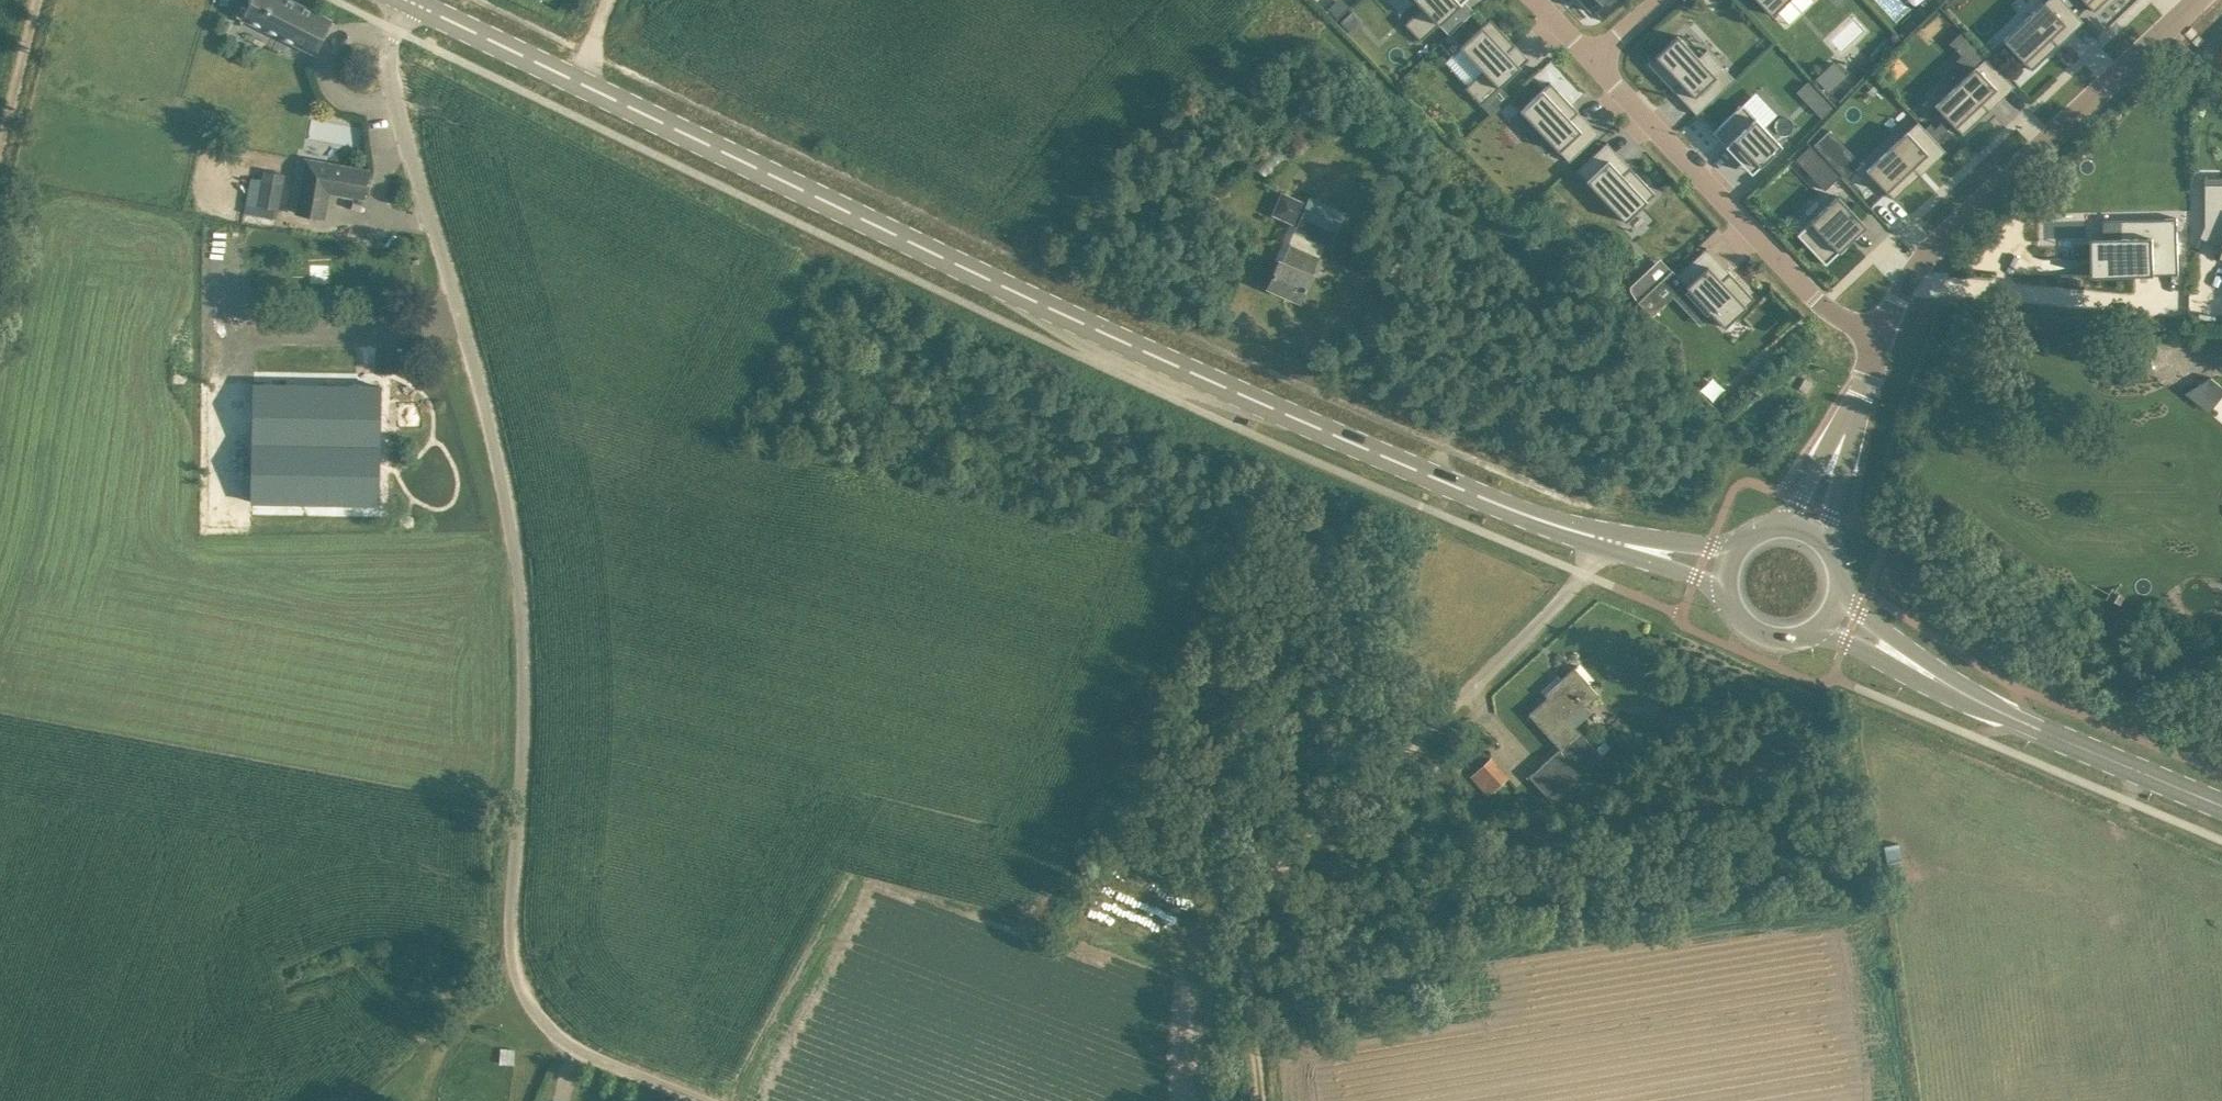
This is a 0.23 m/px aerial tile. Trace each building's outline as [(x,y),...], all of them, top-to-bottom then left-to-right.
[(332,20),(292,0),(251,0),(241,21),(243,22),(244,20),(261,29),(263,26),(316,53),(332,20)] [(1405,23),(1421,40),(1463,0),(1417,0),(1423,6),(1405,23)] [(1591,11),(1592,10),(1602,0),(1580,0),(1591,11)] [(1772,15),(1788,0),(1758,0),(1772,15)] [(2032,69),(2058,44),(2054,40),(2079,16),(2064,0),(2045,0),(2004,39),(2032,69)] [(2094,10),(2095,9),(2105,0),(2084,0),(2094,10)] [(1460,46),(1483,70),(1465,87),(1481,104),(1499,87),(1529,58),(1490,17),(1460,46)] [(1699,109),(1695,113),(1696,114),(1700,111),(1735,78),(1722,65),(1714,72),(1699,57),(1700,57),(1698,56),(1678,34),(1648,63),(1667,84),(1668,83),(1673,89),(1677,85),(1700,109),(1699,109)] [(2191,61),(2179,54),(2173,63),(2185,70),(2191,61)] [(1935,104),(1963,134),(1990,109),(1985,105),(2011,81),(1987,55),(1935,104)] [(1816,77),(1830,91),(1848,74),(1834,59),(1816,77)] [(1593,136),(1574,115),(1578,111),(1573,106),(1573,105),(1550,81),(1520,110),(1569,161),(1595,137),(1599,133),(1598,132),(1594,135),(1593,136)] [(1832,106),(1820,93),(1809,104),(1822,117),(1832,106)] [(1751,173),(1781,144),(1743,103),(1735,111),(1713,132),(1751,173)] [(1866,169),(1895,199),(1921,174),(1917,170),(1942,146),(1918,120),(1866,169)] [(1829,130),(1814,144),(1845,177),(1860,162),(1829,130)] [(1603,147),(1608,142),(1607,141),(1577,169),(1625,221),(1655,193),(1636,172),(1635,172),(1630,167),(1626,171),(1603,147)] [(1840,175),(1811,144),(1796,158),(1825,189),(1840,175)] [(307,159),(297,212),(324,217),(329,191),(364,197),(369,170),(307,159)] [(277,209),(282,181),(262,178),(257,206),(277,209)] [(2197,245),(2199,245),(2202,237),(2221,245),(2221,182),(2207,182),(2207,223),(2197,245)] [(1329,245),(1338,225),(1345,209),(1310,194),(1294,229),(1329,245)] [(1848,234),(1862,221),(1860,218),(1843,201),(1843,200),(1839,195),(1797,234),(1826,263),(1852,239),(1848,234)] [(1849,195),(1843,200),(1843,201),(1850,208),(1860,218),(1866,213),(1849,195)] [(2105,236),(2093,236),(2093,249),(2093,256),(2093,257),(2093,272),(2093,274),(2093,275),(2156,274),(2155,266),(2156,266),(2156,264),(2176,264),(2176,273),(2180,273),(2179,239),(2178,217),(2126,218),(2127,235),(2123,235),(2123,236),(2105,236)] [(1319,255),(1291,242),(1282,261),(1278,259),(1267,285),(1301,300),(1312,274),(1311,274),(1319,255)] [(1703,252),(1707,248),(1706,247),(1676,275),(1725,326),(1755,298),(1735,277),(1735,278),(1730,272),(1725,276),(1703,252)] [(329,279),(329,265),(329,264),(310,263),(310,264),(310,273),(310,282),(329,283),(329,279)] [(1648,292),(1656,285),(1644,272),(1630,286),(1630,290),(1638,301),(1648,292)] [(1638,303),(1650,316),(1659,307),(1647,294),(1638,303)] [(2154,367),(2152,351),(2119,355),(2121,371),(2154,367)] [(2221,388),(2221,386),(2204,371),(2186,391),(2205,408),(2221,388)] [(1812,381),(1805,377),(1799,387),(1806,391),(1812,381)] [(255,501),(378,504),(382,385),(258,383),(255,501)] [(1551,800),(1585,769),(1601,755),(1575,725),(1590,712),(1585,705),(1598,694),(1574,667),(1561,678),(1557,674),(1556,674),(1563,682),(1529,713),(1560,748),(1529,775),(1551,800)] [(1509,776),(1490,756),(1469,775),(1487,795),(1509,776)]
